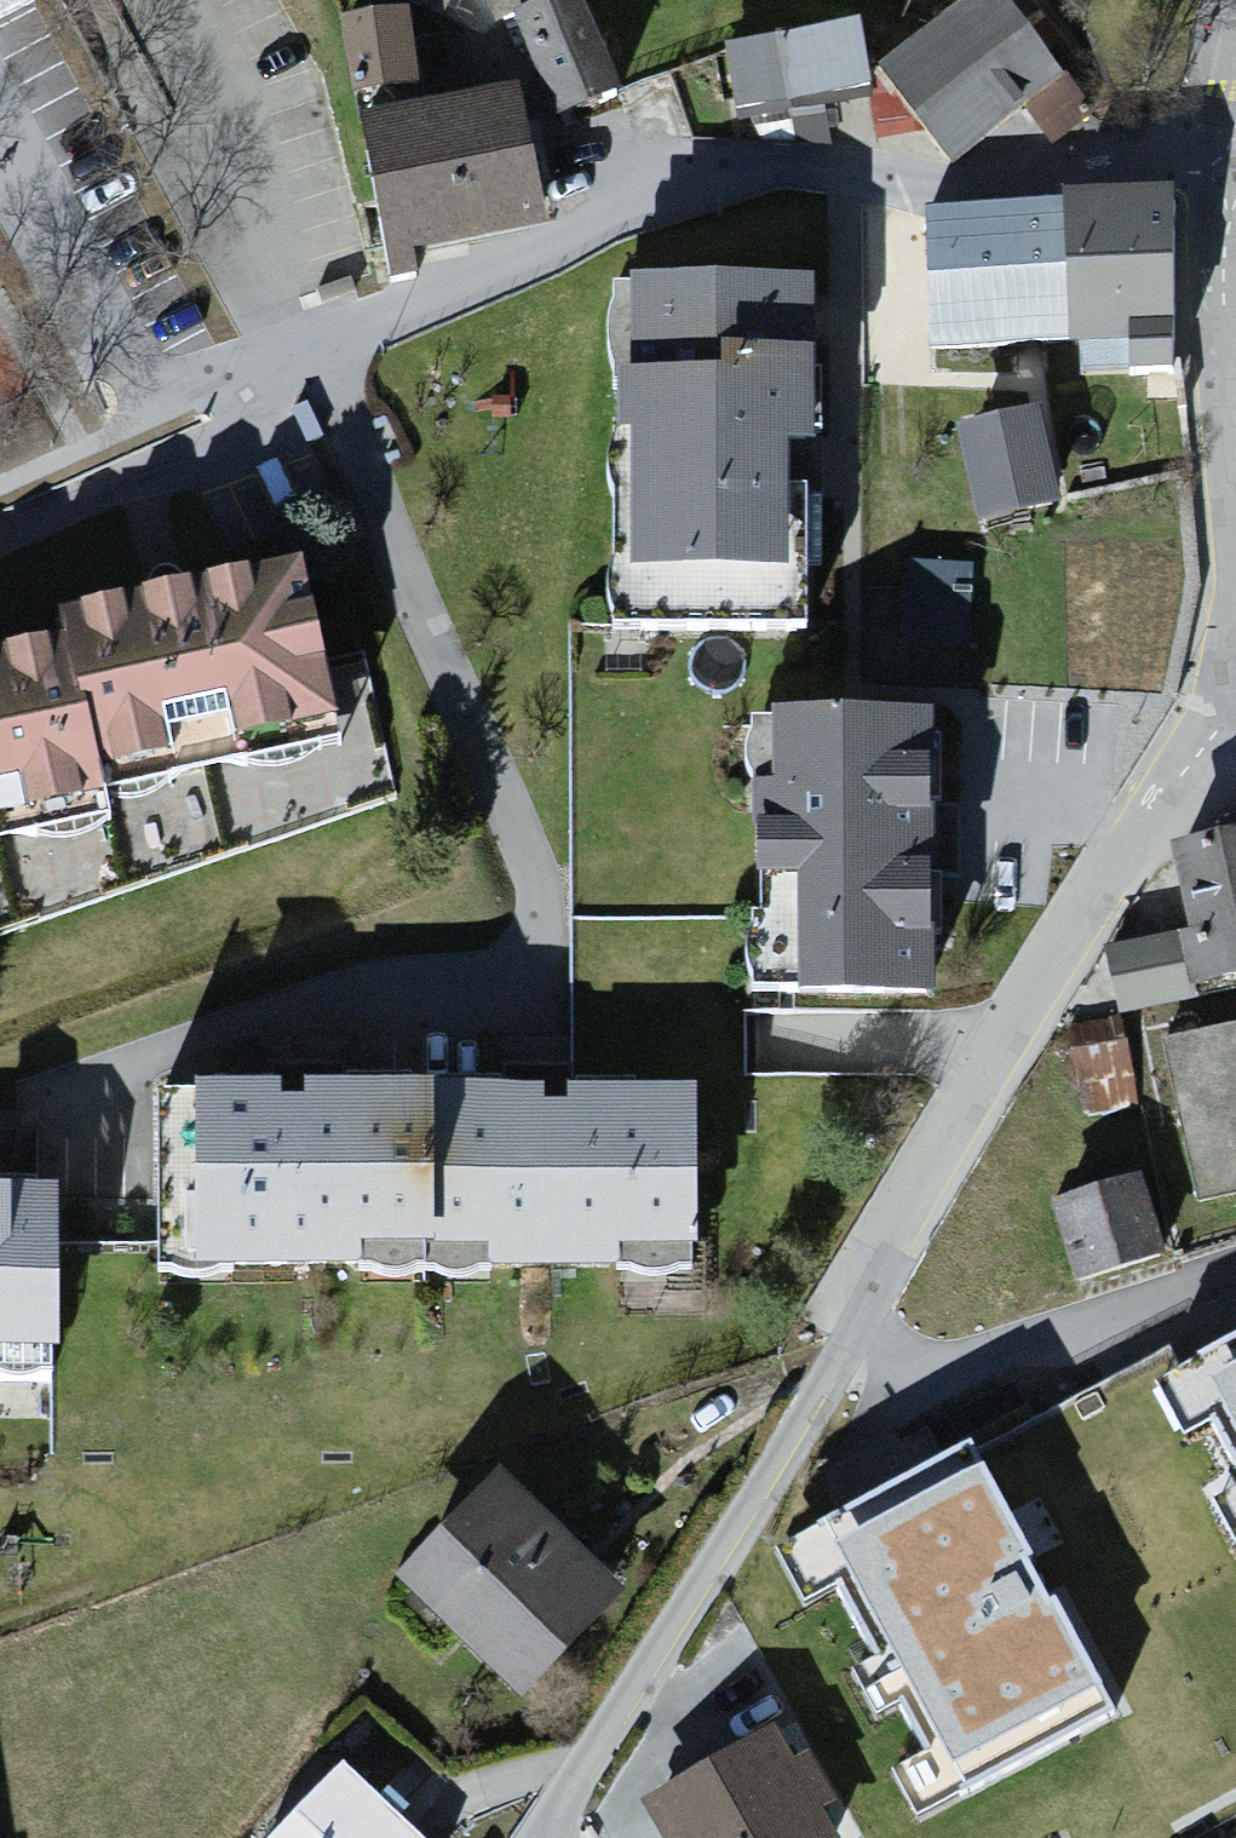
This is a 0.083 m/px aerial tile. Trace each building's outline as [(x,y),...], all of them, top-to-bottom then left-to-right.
[(500,35),(521,26),(577,0),(484,0),(500,35)] [(583,0),(577,0),(521,26),(568,131),(630,104),(583,0)] [(885,78),(956,172),(1068,89),(1001,0),(990,0),(885,78)] [(415,23),(347,32),(358,111),(426,102),(415,23)] [(864,32),(723,58),(738,139),(879,112),(864,32)] [(524,103),(367,133),(399,296),(422,291),(427,269),(552,244),(524,103)] [(1174,209),(1063,214),(1063,357),(1177,360),(1174,209)] [(1063,357),(1063,214),(928,214),(928,357),(1063,357)] [(818,301),(621,300),(617,645),(815,647),(818,301)] [(1048,420),(959,441),(981,535),(1070,514),(1048,420)] [(977,642),(980,561),(915,558),(912,640),(977,642)] [(302,569),(61,622),(66,646),(99,794),(339,742),(302,569)] [(66,646),(0,661),(0,848),(106,824),(99,794),(66,646)] [(938,719),(754,721),(757,1003),(940,1002),(938,719)] [(1178,855),(1201,994),(1235,988),(1235,846),(1178,855)] [(1186,946),(1108,959),(1120,1029),(1197,1016),(1186,946)] [(1131,1034),(1075,1043),(1090,1131),(1146,1122),(1131,1034)] [(1168,1054),(1203,1220),(1235,1213),(1235,1039),(1168,1054)] [(438,1278),(436,1093),(192,1095),(193,1280),(438,1278)] [(696,1095),(436,1093),(438,1278),(692,1281),(696,1095)] [(1153,1190),(1059,1215),(1081,1296),(1174,1271),(1153,1190)] [(0,1194),(0,1381),(64,1379),(60,1193),(0,1194)] [(1164,1378),(1191,1440),(1227,1424),(1235,1444),(1235,1346),(1164,1378)] [(631,1584),(500,1468),(390,1590),(522,1707),(631,1584)] [(1073,1634),(1011,1518),(896,1580),(958,1696),(1073,1634)] [(778,1730),(641,1804),(659,1837),(837,1837),(819,1806),(837,1797),(811,1749),(793,1759),(778,1730)] [(349,1765),(277,1837),(422,1837),(349,1765)]
